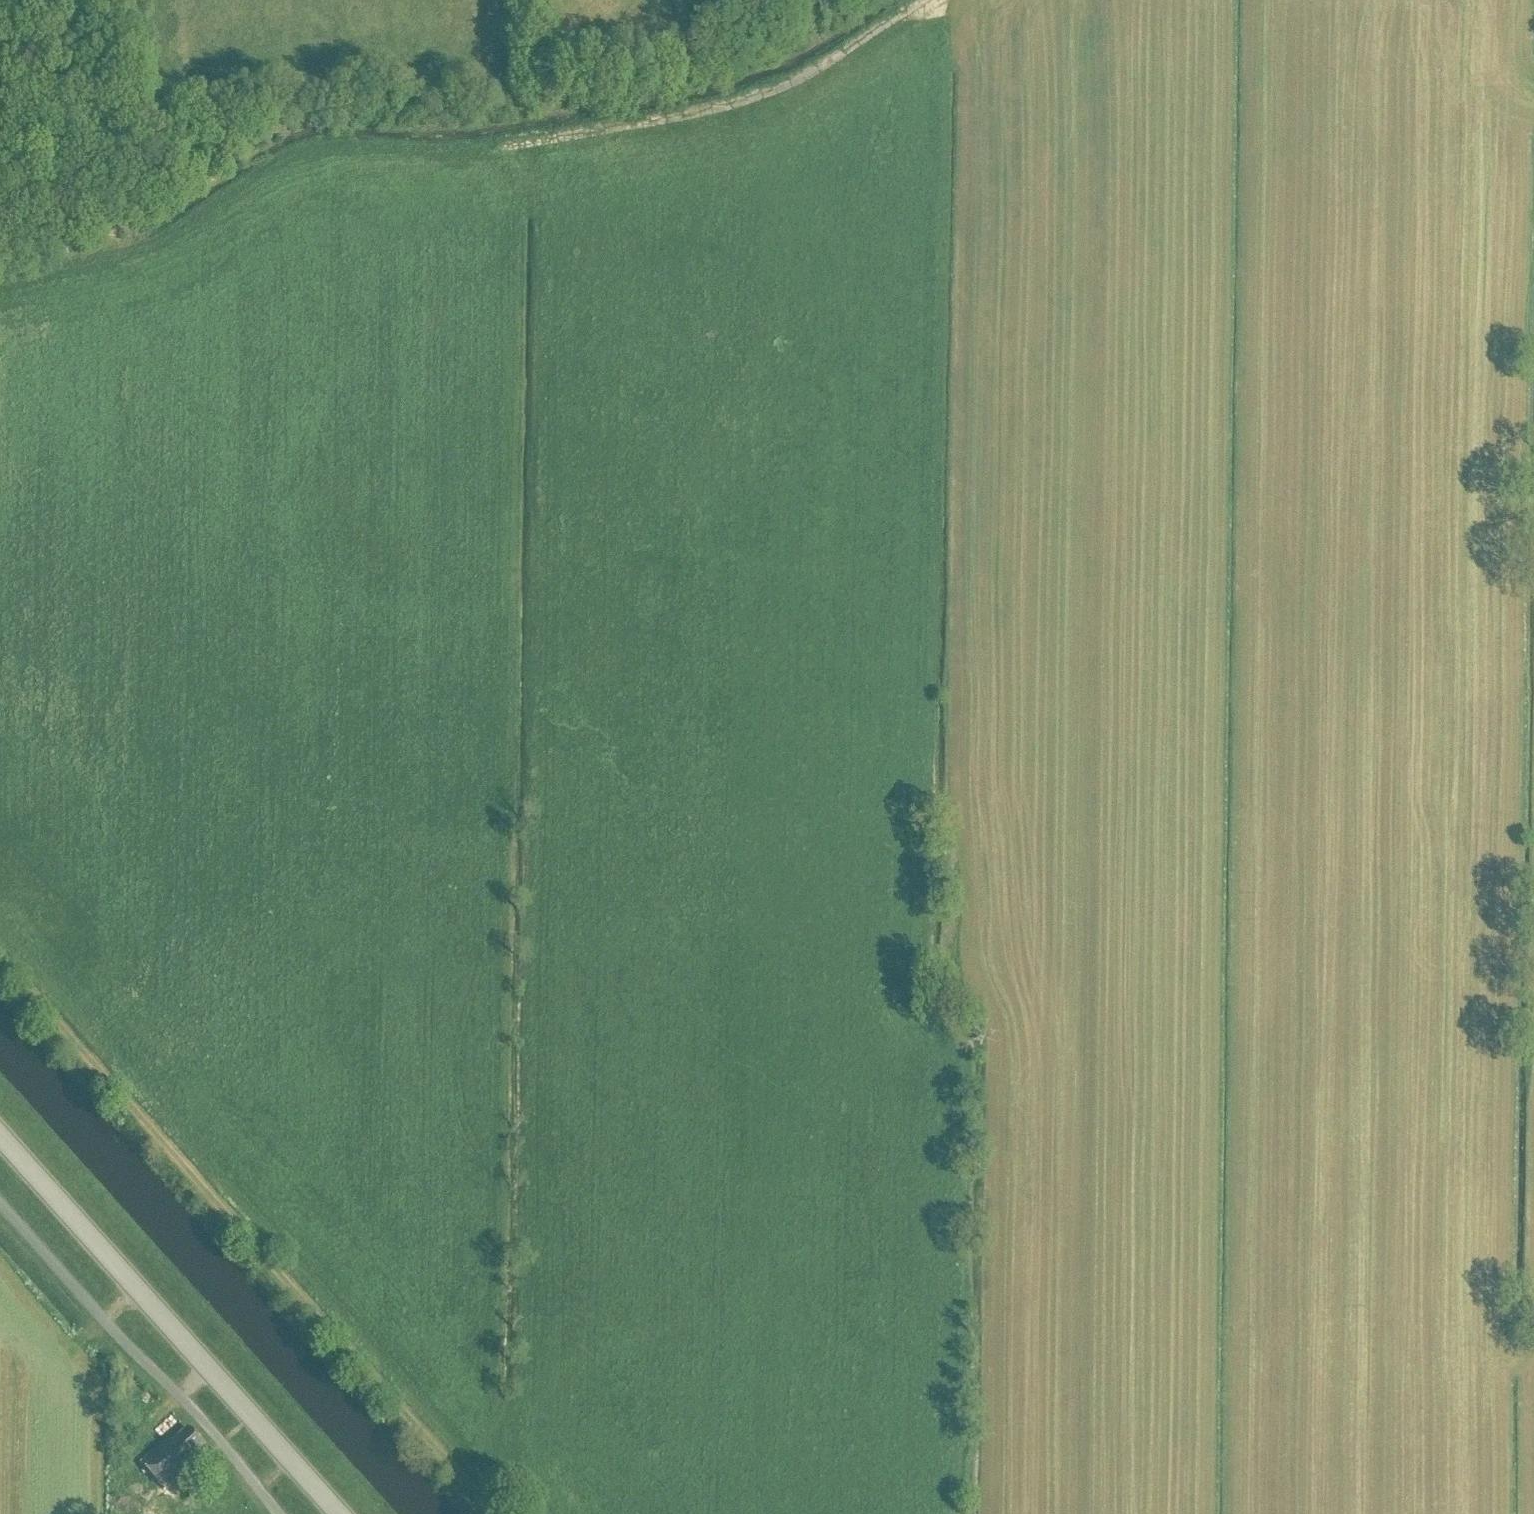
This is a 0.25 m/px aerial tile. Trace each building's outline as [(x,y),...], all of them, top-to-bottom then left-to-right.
[(186,1432),(170,1446),(167,1442),(141,1465),(164,1492),(142,1510),(145,1513),(191,1513),(168,1489),(197,1464),(194,1460),(205,1451),(186,1432)]
